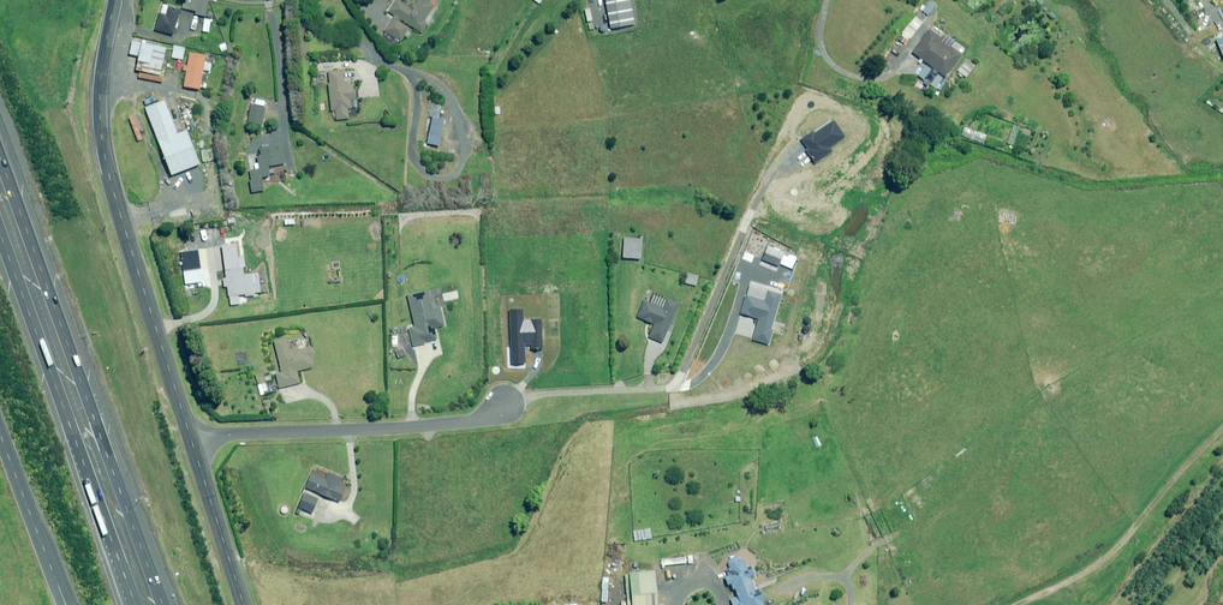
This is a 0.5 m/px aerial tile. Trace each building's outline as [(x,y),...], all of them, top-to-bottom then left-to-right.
[(201,0),(184,0),(182,8),(196,11),(195,14),(205,16),(208,1),(201,0)] [(381,35),(388,47),(395,38),(400,42),(411,26),(422,33),(428,25),(424,22),(436,2),(433,0),(418,0),(412,9),(398,0),(396,0),(389,11),(395,15),(381,35)] [(169,5),(163,3),(155,30),(173,35),(181,8),(169,5)] [(923,23),(916,17),(903,33),(910,39),(923,23)] [(211,20),(204,19),(202,31),(209,32),(211,20)] [(930,30),(912,53),(923,60),(921,62),(926,67),(928,64),(945,77),(961,55),(951,47),(950,49),(938,40),(940,38),(930,30)] [(142,39),(141,42),(132,40),(129,54),(138,56),(135,69),(139,70),(138,77),(161,82),(163,75),(160,75),(166,48),(145,43),(146,40),(142,39)] [(185,48),(174,46),(172,57),(183,59),(185,48)] [(206,55),(189,53),(187,66),(184,66),(183,70),(186,71),(184,86),(200,89),(203,70),(210,71),(211,64),(205,63),(206,55)] [(975,65),(967,59),(958,71),(966,77),(975,65)] [(344,82),(343,70),(327,71),(331,111),(335,110),(336,120),(349,118),(348,108),(351,108),(351,101),(356,101),(354,82),(344,82)] [(177,134),(164,100),(145,108),(171,175),(200,164),(186,130),(177,134)] [(446,107),(432,104),(429,116),(432,117),(427,143),(439,145),(446,107)] [(266,108),(252,105),(248,122),(262,125),(266,108)] [(211,108),(209,120),(212,121),(210,134),(216,135),(221,110),(211,108)] [(1004,121),(996,118),(992,127),(1000,130),(1004,121)] [(1020,127),(1014,125),(1007,143),(1024,149),(1028,136),(1019,133),(1020,127)] [(987,135),(965,128),(962,136),(984,144),(987,135)] [(261,155),(257,156),(258,162),(254,163),(255,169),(248,170),(252,192),(264,190),(262,177),(276,174),(274,164),(285,162),(282,145),(260,149),(261,155)] [(335,171),(327,170),(326,182),(334,183),(335,171)] [(239,268),(236,244),(222,246),(226,278),(223,278),(224,287),(227,287),(228,296),(245,294),(245,296),(255,295),(255,293),(267,292),(265,280),(260,280),(259,273),(244,275),(243,267),(239,268)] [(698,276),(687,273),(684,283),(696,286),(698,276)] [(433,309),(429,291),(407,296),(415,326),(408,328),(412,345),(437,339),(434,328),(444,325),(440,307),(433,309)] [(679,304),(666,299),(662,308),(644,300),(637,317),(654,324),(648,337),(662,343),(679,304)] [(289,350),(286,338),(274,341),(281,372),(276,374),(279,388),(299,383),(297,371),(314,367),(309,347),(298,350),(298,348),(289,350)] [(268,393),(266,383),(258,385),(260,395),(268,393)] [(342,478),(328,472),(325,480),(311,474),(305,487),(340,502),(345,488),(339,485),(342,478)] [(304,493),(296,513),(299,514),(302,508),(312,513),(318,499),(304,493)] [(740,548),(738,543),(727,547),(729,552),(740,548)] [(761,599),(764,598),(760,589),(756,590),(750,577),(755,575),(751,565),(746,567),(744,563),(744,561),(743,560),(743,559),(742,558),(740,557),(739,557),(738,556),(736,556),(735,557),(734,557),(732,558),(731,558),(730,559),(730,561),(729,562),(729,563),(729,565),(729,566),(729,567),(730,569),(726,570),(728,576),(725,577),(728,585),(729,584),(732,591),(735,589),(737,596),(730,599),(733,604),(763,604),(761,599)] [(655,567),(625,569),(627,604),(658,604),(655,567)]
